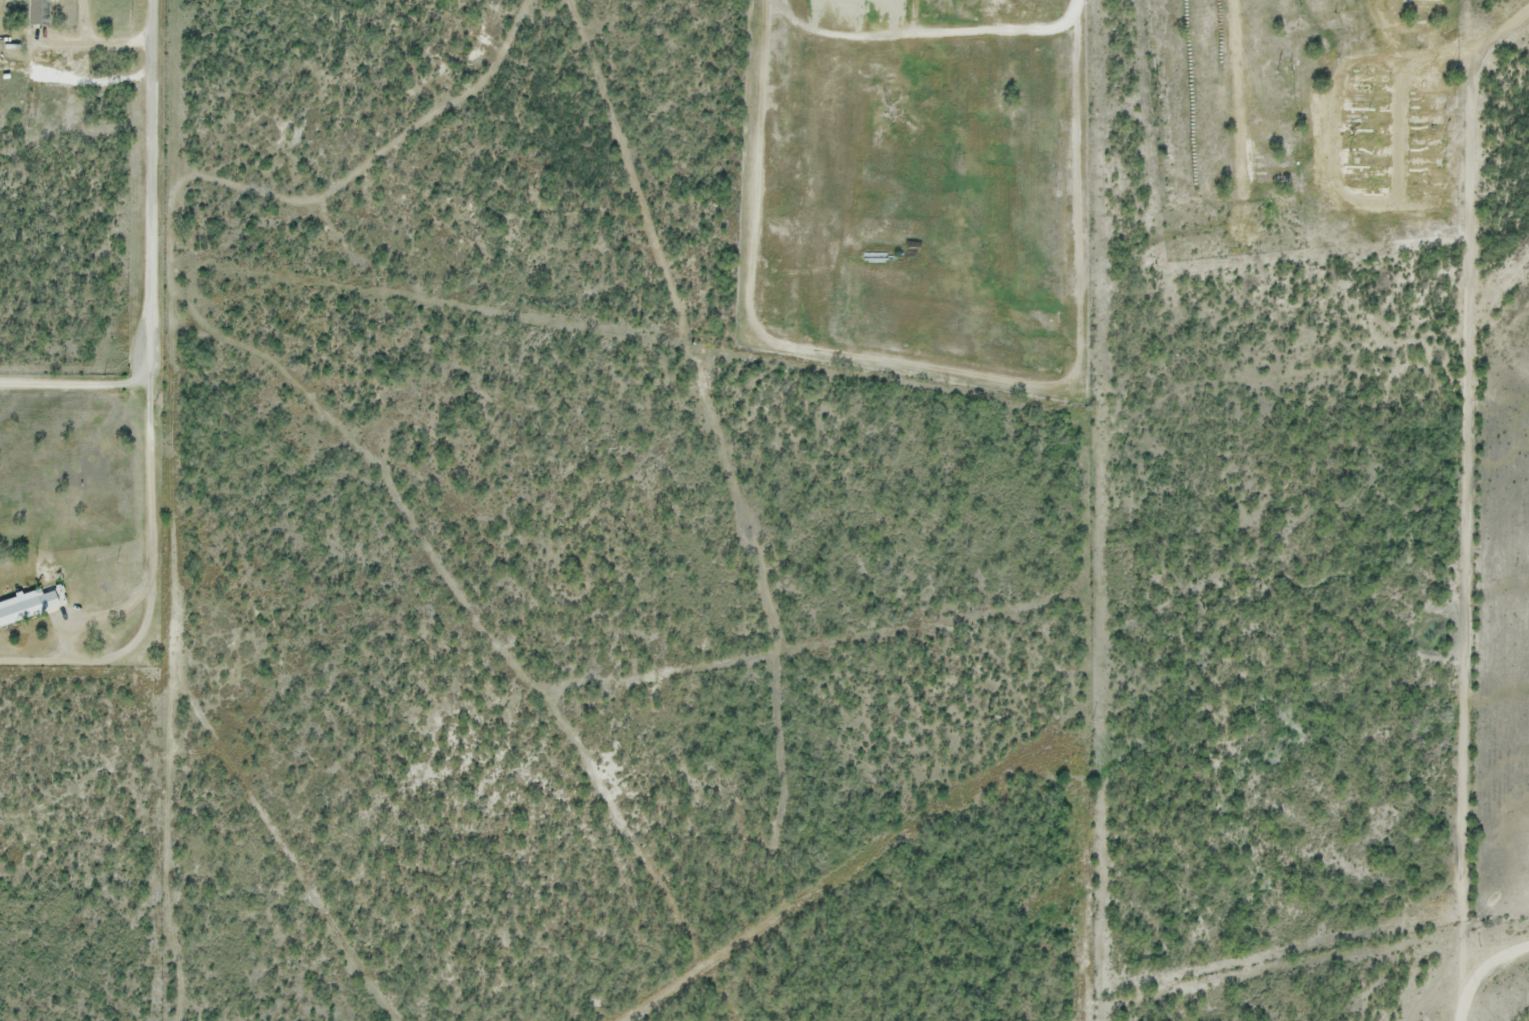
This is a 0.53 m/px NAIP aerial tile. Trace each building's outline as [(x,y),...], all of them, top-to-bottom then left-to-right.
[(30,22),(30,0),(49,0),(49,22),(30,22)] [(59,608),(0,625),(0,601),(52,585),(59,608)]
